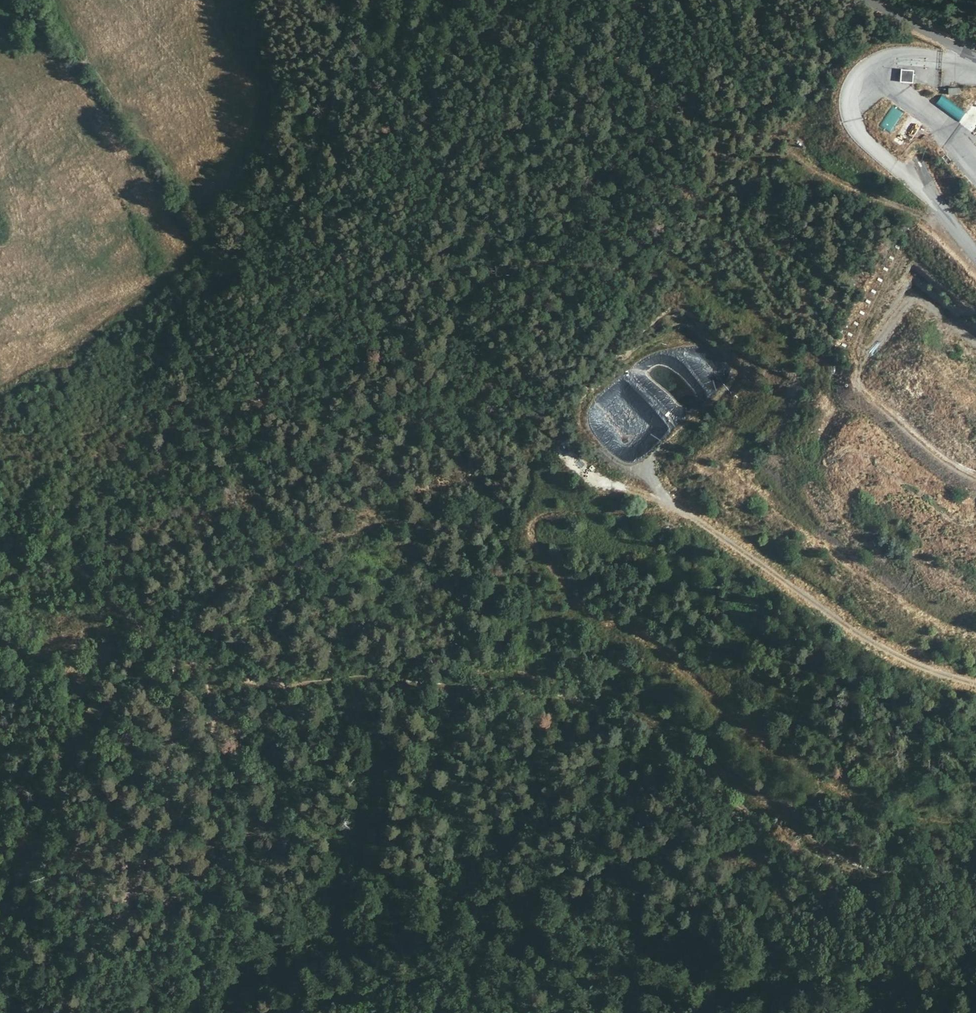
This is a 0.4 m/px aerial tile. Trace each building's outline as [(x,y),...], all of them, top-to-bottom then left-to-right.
[(900,83),(913,83),(913,70),(900,70),(900,83)] [(941,96),(935,103),(959,121),(964,114),(941,96)] [(878,127),(889,134),(902,112),(891,105),(878,127)] [(642,391),(687,416),(708,380),(676,362),(668,375),(655,368),(642,391)] [(108,707),(92,699),(84,713),(93,717),(100,720),(108,707)]
